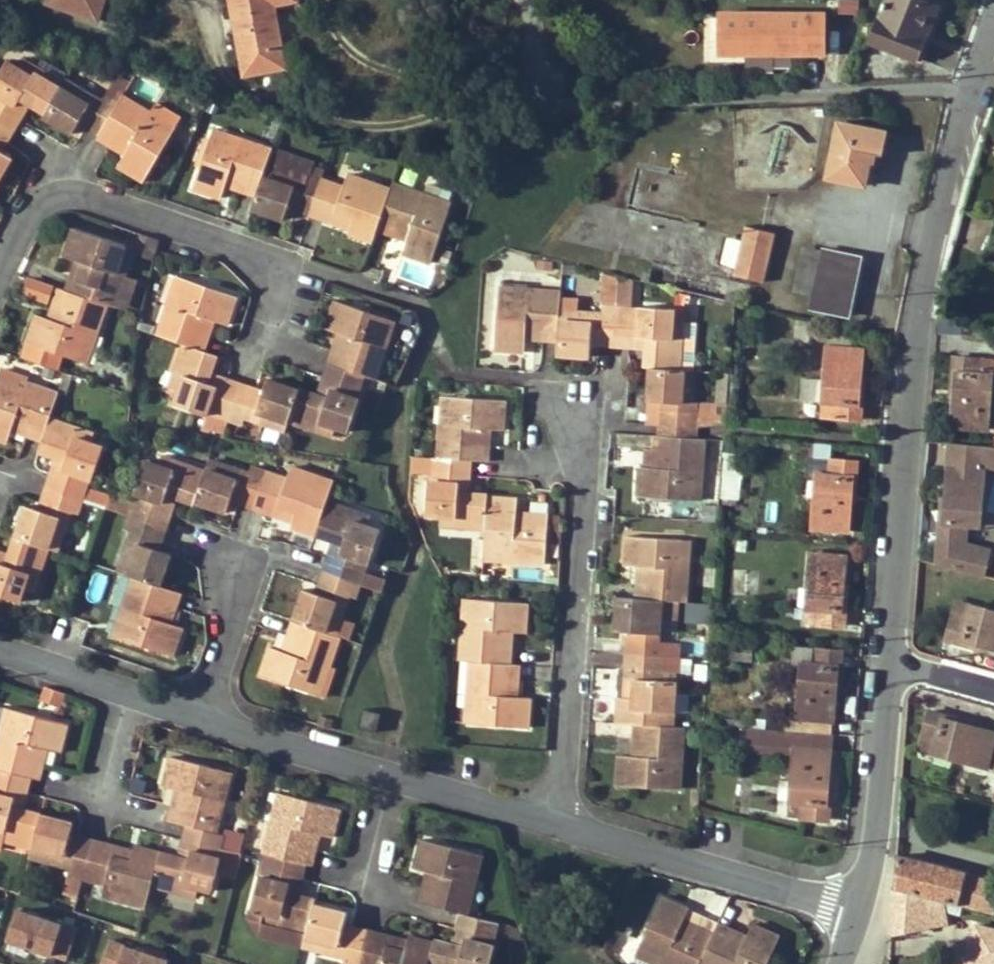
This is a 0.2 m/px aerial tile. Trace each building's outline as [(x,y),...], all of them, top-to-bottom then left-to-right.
[(47,4),(98,21),(106,0),(48,0),(47,4)] [(296,0),(232,0),(246,75),(285,68),(276,16),(269,17),(267,6),(274,5),(297,1),(296,0)] [(868,40),(916,59),(937,5),(924,0),(884,0),(868,40)] [(276,16),(274,5),(267,6),(269,17),(276,16)] [(826,13),(720,13),(720,53),(803,53),(803,41),(827,41),(826,13)] [(827,41),(803,41),(803,53),(827,53),(827,41)] [(18,69),(32,77),(37,68),(23,60),(18,69)] [(42,60),(37,68),(60,82),(65,74),(42,60)] [(64,84),(60,82),(37,68),(32,77),(18,69),(6,62),(0,73),(0,98),(16,107),(21,99),(29,104),(46,113),(64,84)] [(79,123),(95,96),(66,79),(64,84),(46,113),(44,117),(72,134),(79,123)] [(106,95),(102,101),(86,128),(100,135),(119,103),(106,95)] [(172,134),(148,119),(152,112),(124,95),(119,103),(100,135),(98,138),(111,146),(115,139),(129,149),(126,154),(119,165),(145,181),(172,134)] [(79,123),(86,128),(102,101),(95,96),(79,123)] [(200,104),(206,106),(209,100),(203,97),(200,104)] [(20,119),(29,104),(21,99),(16,107),(0,98),(0,106),(20,119)] [(20,119),(0,106),(0,123),(13,131),(20,119)] [(177,127),(152,112),(148,119),(172,134),(177,127)] [(884,155),(888,131),(840,121),(827,177),(865,186),(870,163),(872,153),(884,155)] [(13,131),(0,123),(0,139),(6,142),(13,131)] [(744,126),(744,185),(800,185),(800,126),(744,126)] [(211,138),(237,147),(240,139),(214,130),(211,138)] [(273,150),(240,139),(237,147),(211,138),(193,189),(221,199),(225,186),(228,178),(244,184),(242,191),(257,196),(267,167),(271,155),(273,150)] [(111,146),(126,154),(129,149),(115,139),(111,146)] [(12,158),(1,151),(0,150),(0,178),(12,158)] [(882,162),(884,155),(872,153),(870,163),(873,165),(876,165),(879,164),(882,163),(882,162)] [(267,167),(298,177),(302,165),(271,155),(267,167)] [(284,220),(289,208),(298,177),(267,167),(257,196),(252,210),(284,220)] [(322,179),(309,174),(307,180),(298,211),(310,215),(322,179)] [(355,219),(351,229),(350,233),(374,241),(378,231),(389,195),(377,190),(379,184),(349,174),(344,187),(336,213),(355,219)] [(289,208),(298,211),(307,180),(298,177),(289,208)] [(244,184),(228,178),(225,186),(242,191),(244,184)] [(310,215),(324,220),(328,209),(337,184),(322,179),(310,215)] [(378,231),(393,236),(396,229),(410,234),(408,241),(404,253),(431,263),(450,211),(445,210),(422,202),(425,194),(394,183),(392,189),(389,195),(378,231)] [(328,209),(336,213),(344,187),(337,184),(328,209)] [(389,195),(392,189),(379,184),(377,190),(389,195)] [(425,194),(422,202),(445,210),(451,193),(428,184),(425,194)] [(351,229),(355,219),(336,213),(328,209),(324,220),(351,229)] [(86,262),(80,278),(73,276),(68,291),(107,304),(114,307),(126,275),(117,272),(126,245),(75,228),(66,255),(78,260),(86,262)] [(775,234),(763,231),(746,228),(741,246),(736,268),(734,275),(763,282),(775,234)] [(410,234),(396,229),(393,236),(408,241),(410,234)] [(724,242),(719,264),(736,268),(741,246),(724,242)] [(135,248),(126,245),(117,272),(126,275),(135,248)] [(794,292),(802,293),(812,250),(804,248),(794,292)] [(802,293),(814,295),(811,308),(848,316),(860,260),(839,256),(839,251),(823,248),(823,252),(812,250),(802,293)] [(78,260),(73,276),(80,278),(86,262),(78,260)] [(400,280),(426,284),(429,265),(402,261),(400,280)] [(604,296),(617,297),(619,275),(605,272),(604,296)] [(634,282),(619,275),(617,297),(617,307),(615,345),(629,346),(632,309),(634,282)] [(178,277),(169,303),(177,306),(186,279),(178,277)] [(186,279),(177,306),(169,303),(158,335),(185,344),(205,351),(210,337),(203,334),(209,317),(216,320),(228,324),(238,296),(186,279)] [(499,296),(528,298),(528,289),(500,287),(499,296)] [(68,291),(60,288),(55,303),(63,305),(57,321),(50,319),(38,315),(23,358),(57,369),(63,354),(79,360),(88,333),(96,335),(107,304),(68,291)] [(561,291),(528,289),(528,298),(499,296),(495,349),(525,351),(526,337),(527,330),(544,331),(543,338),(558,340),(561,298),(561,291)] [(740,296),(727,293),(725,300),(738,303),(740,296)] [(617,307),(617,297),(604,296),(603,306),(617,307)] [(591,343),(593,313),(576,311),(577,299),(561,298),(558,340),(557,354),(591,356),(591,343)] [(340,333),(346,335),(341,351),(334,348),(329,364),(365,376),(376,380),(386,347),(377,344),(386,317),(336,300),(327,329),(340,333)] [(57,321),(63,305),(55,303),(50,319),(57,321)] [(615,345),(617,307),(603,306),(602,314),(600,344),(615,345)] [(680,369),(682,339),(672,339),(673,322),(674,308),(640,306),(640,310),(639,338),(647,339),(646,347),(645,367),(650,368),(680,369)] [(647,339),(639,338),(640,310),(632,309),(629,346),(646,347),(647,339)] [(593,313),(591,343),(600,344),(602,314),(593,313)] [(210,337),(216,320),(209,317),(203,334),(210,337)] [(395,320),(386,317),(377,344),(386,347),(395,320)] [(673,322),(672,339),(682,339),(683,323),(673,322)] [(527,330),(526,337),(543,338),(544,331),(527,330)] [(87,363),(96,335),(88,333),(79,360),(87,363)] [(341,351),(346,335),(340,333),(334,348),(341,351)] [(830,337),(829,347),(850,348),(851,339),(830,337)] [(205,351),(185,344),(175,373),(185,377),(180,391),(175,404),(207,415),(209,412),(218,386),(210,383),(213,375),(219,356),(205,351)] [(862,349),(850,348),(829,347),(827,346),(824,380),(822,401),(821,415),(861,418),(863,386),(859,386),(862,349)] [(988,429),(993,360),(954,357),(952,390),(955,390),(952,427),(988,429)] [(324,377),(360,388),(365,376),(329,364),(324,377)] [(648,401),(661,402),(692,403),(694,371),(680,369),(650,368),(648,401)] [(729,393),(729,373),(720,372),(719,392),(729,393)] [(180,391),(185,377),(175,373),(170,387),(180,391)] [(23,391),(27,382),(0,374),(0,383),(23,391)] [(229,380),(213,375),(210,383),(218,386),(209,412),(217,415),(229,380)] [(357,397),(360,388),(324,377),(319,395),(327,397),(331,388),(357,397)] [(805,379),(803,399),(822,401),(824,380),(805,379)] [(242,385),(229,380),(217,415),(230,420),(242,385)] [(299,391),(268,381),(264,392),(254,420),(286,432),(289,421),(299,391)] [(27,382),(23,391),(0,383),(0,440),(8,443),(12,431),(15,423),(31,428),(29,436),(43,440),(50,418),(59,393),(27,382)] [(243,425),(246,417),(255,389),(242,385),(230,420),(243,425)] [(331,388),(327,397),(319,395),(301,388),(299,391),(289,421),(322,433),(326,423),(336,427),(350,431),(361,398),(357,397),(331,388)] [(246,417),(254,420),(264,392),(255,389),(246,417)] [(441,425),(449,425),(451,397),(443,396),(441,425)] [(451,397),(449,425),(441,425),(439,458),(471,460),(488,461),(489,446),(482,446),(483,428),(491,429),(504,430),(506,399),(451,397)] [(728,403),(697,402),(697,404),(697,413),(660,410),(660,425),(696,427),(726,421),(728,403)] [(660,410),(697,413),(697,404),(692,403),(661,402),(660,410)] [(91,443),(77,438),(80,428),(50,418),(43,440),(39,452),(58,457),(67,460),(64,470),(90,478),(93,480),(104,447),(91,443)] [(31,428),(15,423),(12,431),(29,436),(31,428)] [(332,436),(336,427),(326,423),(322,433),(332,436)] [(659,435),(695,438),(696,427),(660,425),(659,435)] [(94,433),(80,428),(77,438),(91,443),(94,433)] [(489,446),(491,429),(483,428),(482,446),(489,446)] [(692,472),(701,473),(703,438),(695,438),(659,435),(655,435),(654,451),(662,451),(660,469),(653,468),(639,467),(637,497),(690,501),(692,472)] [(740,465),(741,447),(727,446),(726,464),(740,465)] [(810,447),(809,459),(830,461),(831,448),(810,447)] [(654,451),(653,468),(660,469),(662,451),(654,451)] [(159,466),(173,471),(177,461),(163,456),(159,466)] [(87,486),(90,478),(64,470),(67,460),(58,457),(52,475),(87,486)] [(434,457),(433,472),(470,475),(471,460),(439,458),(434,457)] [(857,462),(830,461),(809,459),(808,478),(817,478),(812,529),(847,532),(850,496),(855,496),(857,462)] [(196,501),(227,512),(232,500),(242,471),(210,460),(206,471),(196,501)] [(206,471),(177,461),(173,471),(159,466),(145,461),(135,494),(138,495),(164,504),(167,495),(177,498),(195,504),(196,501),(206,471)] [(249,474),(239,503),(253,508),(266,472),(252,467),(249,474)] [(297,513),(293,522),(291,527),(316,536),(327,502),(332,487),(319,483),(321,476),(292,467),(287,479),(278,506),(297,513)] [(981,526),(985,472),(948,468),(946,504),(942,504),(940,537),(966,540),(967,525),(981,526)] [(232,500),(239,503),(249,474),(242,471),(232,500)] [(266,472),(253,508),(267,513),(280,476),(266,472)] [(469,493),(470,475),(433,472),(433,482),(460,484),(460,493),(469,493)] [(700,502),(701,473),(692,472),(690,501),(700,502)] [(737,505),(739,475),(726,474),(723,504),(737,505)] [(86,489),(87,486),(52,475),(47,488),(83,501),(105,509),(106,507),(110,496),(86,489)] [(267,513),(293,522),(297,513),(278,506),(287,479),(280,476),(267,513)] [(332,487),(334,481),(321,476),(319,483),(332,487)] [(488,495),(469,493),(460,493),(460,484),(433,482),(429,481),(427,516),(442,517),(456,518),(455,528),(485,530),(488,496),(488,495)] [(47,488),(42,503),(70,512),(78,514),(83,501),(47,488)] [(161,512),(164,504),(138,495),(136,503),(161,512)] [(164,504),(161,512),(170,515),(177,498),(167,495),(164,504)] [(166,528),(170,515),(161,512),(136,503),(135,505),(110,496),(106,507),(131,516),(166,528)] [(516,521),(517,513),(518,499),(488,496),(485,530),(484,552),(511,554),(511,562),(545,565),(549,515),(534,514),(533,522),(516,521)] [(366,526),(353,521),(356,512),(327,502),(316,536),(334,542),(345,546),(342,553),(367,562),(370,563),(380,531),(366,526)] [(67,520),(70,512),(42,503),(40,511),(67,520)] [(700,505),(699,521),(718,522),(719,507),(700,505)] [(48,549),(56,552),(67,520),(40,511),(27,507),(17,539),(48,549)] [(370,516),(356,512),(353,521),(366,526),(370,516)] [(516,521),(533,522),(534,514),(517,513),(516,521)] [(133,531),(162,541),(166,528),(131,516),(126,529),(133,531)] [(455,528),(456,518),(442,517),(442,527),(455,528)] [(158,550),(162,541),(133,531),(130,540),(158,550)] [(627,535),(625,566),(632,566),(645,568),(644,585),(637,584),(636,599),(677,602),(686,602),(688,568),(678,567),(681,539),(627,535)] [(28,575),(38,578),(48,549),(17,539),(16,538),(10,556),(6,566),(0,564),(0,595),(19,601),(23,591),(28,575)] [(681,539),(678,567),(688,568),(690,540),(681,539)] [(158,550),(130,540),(119,572),(133,577),(161,586),(172,554),(158,550)] [(334,542),(329,558),(339,562),(342,553),(345,546),(334,542)] [(484,552),(483,560),(511,562),(511,554),(484,552)] [(0,553),(0,564),(6,566),(10,556),(0,553)] [(342,553),(339,562),(364,571),(367,562),(342,553)] [(810,553),(805,621),(844,624),(847,592),(843,591),(846,556),(810,553)] [(364,571),(339,562),(329,558),(324,571),(360,584),(382,591),(386,578),(364,571)] [(644,585),(645,568),(632,566),(631,583),(637,584),(644,585)] [(319,585),(349,595),(355,597),(360,584),(324,571),(319,585)] [(33,594),(38,578),(28,575),(23,591),(33,594)] [(163,621),(169,605),(176,608),(182,593),(161,586),(133,577),(114,636),(173,656),(183,627),(171,624),(163,621)] [(345,604),(349,595),(319,585),(316,594),(345,604)] [(693,586),(692,598),(713,600),(713,587),(693,586)] [(794,589),(792,619),(802,619),(804,590),(794,589)] [(294,621),(335,635),(341,618),(345,604),(316,594),(304,590),(294,621)] [(462,632),(470,632),(473,599),(465,598),(462,632)] [(618,598),(615,631),(628,631),(658,633),(659,619),(676,620),(677,602),(636,599),(618,598)] [(509,664),(510,649),(502,648),(503,631),(512,631),(524,632),(527,603),(473,599),(470,632),(462,632),(460,660),(471,661),(495,663),(509,664)] [(958,602),(949,640),(980,649),(981,646),(993,649),(993,611),(958,602)] [(171,624),(176,608),(169,605),(163,621),(171,624)] [(341,637),(350,640),(356,623),(341,618),(335,635),(341,637)] [(313,692),(322,666),(329,669),(341,637),(335,635),(294,621),(288,636),(295,638),(290,654),(283,651),(271,647),(261,676),(313,692)] [(503,631),(502,648),(510,649),(512,631),(503,631)] [(658,642),(658,633),(628,631),(627,641),(658,642)] [(288,636),(283,651),(290,654),(295,638),(288,636)] [(722,637),(722,645),(751,647),(752,638),(722,637)] [(677,659),(679,644),(658,642),(627,641),(626,655),(677,659)] [(722,645),(721,659),(732,660),(750,661),(751,647),(722,645)] [(802,665),(798,718),(833,720),(836,685),(840,685),(843,651),(795,648),(793,664),(802,665)] [(626,655),(625,670),(663,672),(678,673),(680,659),(677,659),(626,655)] [(731,676),(732,660),(721,659),(720,675),(731,676)] [(509,664),(495,663),(471,661),(468,695),(477,696),(475,725),(529,728),(531,698),(523,697),(510,697),(512,679),(517,679),(518,664),(509,664)] [(334,670),(329,669),(322,666),(313,692),(325,697),(334,670)] [(634,698),(635,679),(662,681),(663,672),(625,670),(623,698),(634,698)] [(512,679),(510,697),(523,697),(524,680),(517,679),(512,679)] [(676,681),(662,681),(635,679),(634,698),(623,698),(618,698),(616,722),(633,724),(667,726),(668,713),(674,713),(676,681)] [(40,700),(60,707),(65,692),(46,686),(42,694),(40,700)] [(475,725),(477,696),(468,695),(466,724),(475,725)] [(7,737),(14,709),(0,706),(0,735),(7,737)] [(7,737),(0,735),(0,769),(31,777),(40,779),(43,766),(36,764),(41,747),(48,749),(60,752),(68,723),(14,709),(7,737)] [(363,710),(359,728),(376,732),(380,714),(363,710)] [(993,768),(993,730),(963,722),(964,719),(930,710),(920,751),(987,769),(989,767),(993,768)] [(833,720),(798,718),(785,717),(784,730),(832,734),(833,720)] [(333,721),(323,718),(320,726),(330,729),(333,721)] [(671,789),(672,760),(682,761),(684,727),(674,726),(667,726),(633,724),(632,739),(640,739),(639,757),(631,756),(619,756),(617,786),(671,789)] [(749,750),(795,752),(792,802),(802,803),(801,816),(801,818),(829,820),(832,787),(828,786),(832,734),(784,730),(751,728),(749,750)] [(632,739),(631,756),(639,757),(640,739),(632,739)] [(43,766),(48,749),(41,747),(36,764),(43,766)] [(188,825),(217,832),(224,800),(216,797),(222,769),(170,757),(163,785),(176,789),(184,790),(179,808),(172,806),(168,820),(188,825)] [(680,790),(682,761),(672,760),(671,789),(680,790)] [(2,841),(33,849),(41,815),(41,814),(23,809),(13,806),(15,799),(24,801),(27,792),(31,777),(0,769),(0,831),(5,833),(2,841)] [(234,772),(222,769),(216,797),(224,800),(226,800),(234,772)] [(184,790),(176,789),(172,806),(179,808),(184,790)] [(272,819),(281,822),(288,795),(279,793),(272,819)] [(281,822),(272,819),(263,853),(268,855),(305,863),(311,865),(315,852),(308,850),(313,832),(320,834),(333,837),(341,808),(288,795),(281,822)] [(13,806),(23,809),(24,801),(15,799),(13,806)] [(791,816),(801,816),(802,803),(792,802),(791,816)] [(30,857),(62,865),(70,835),(73,823),(41,815),(33,849),(30,857)] [(184,838),(220,847),(224,834),(217,832),(188,825),(184,838)] [(315,852),(320,834),(313,832),(308,850),(315,852)] [(62,865),(71,868),(79,838),(70,835),(62,865)] [(94,841),(79,838),(71,868),(69,874),(84,878),(94,841)] [(220,858),(226,859),(228,849),(220,847),(184,838),(179,856),(189,859),(191,851),(220,858)] [(467,915),(476,881),(467,879),(474,853),(421,840),(414,867),(427,870),(436,873),(431,890),(423,888),(419,902),(462,913),(467,915)] [(84,878),(98,882),(104,854),(107,845),(94,841),(84,878)] [(131,862),(134,851),(107,845),(104,854),(113,857),(131,862)] [(134,851),(131,862),(113,857),(106,884),(103,897),(133,905),(135,898),(148,901),(151,887),(160,852),(136,846),(134,851)] [(239,865),(243,852),(228,849),(226,859),(225,861),(239,865)] [(160,852),(151,887),(181,894),(183,884),(199,888),(213,891),(220,858),(191,851),(189,859),(179,856),(160,852)] [(474,853),(467,879),(476,881),(483,855),(474,853)] [(113,857),(104,854),(98,882),(106,884),(113,857)] [(268,855),(265,868),(301,877),(305,863),(268,855)] [(921,870),(922,863),(897,857),(894,890),(924,897),(979,911),(982,899),(977,898),(982,881),(967,877),(967,875),(940,868),(939,874),(921,870)] [(239,865),(225,861),(222,874),(236,877),(239,865)] [(940,868),(922,863),(921,870),(939,874),(940,868)] [(289,884),(287,891),(297,893),(301,877),(265,868),(262,877),(289,884)] [(431,890),(436,873),(427,870),(423,888),(431,890)] [(314,904),(316,898),(297,893),(287,891),(289,884),(262,877),(259,876),(251,910),(278,917),(276,926),(306,934),(314,904)] [(196,898),(199,888),(183,884),(181,894),(196,898)] [(931,929),(924,897),(894,890),(894,902),(897,915),(894,916),(898,932),(892,934),(892,938),(931,929)] [(135,898),(133,905),(146,908),(148,901),(135,898)] [(684,921),(689,909),(662,898),(640,946),(665,958),(663,963),(699,963),(713,934),(699,928),(695,935),(680,928),(684,921)] [(336,955),(344,925),(347,912),(314,904),(306,934),(303,947),(336,955)] [(718,922),(689,909),(684,921),(699,928),(713,934),(718,922)] [(278,917),(251,910),(248,920),(257,936),(303,947),(306,934),(276,926),(278,917)] [(76,928),(16,911),(5,948),(61,963),(66,963),(76,928)] [(467,915),(462,913),(457,927),(494,936),(498,922),(467,915)] [(695,935),(699,928),(684,921),(680,928),(695,935)] [(729,936),(733,928),(718,922),(713,934),(699,963),(767,963),(780,936),(752,924),(747,935),(743,942),(729,936)] [(344,925),(336,955),(345,958),(352,927),(344,925)] [(352,927),(345,958),(343,963),(358,963),(367,931),(352,927)] [(457,927),(453,945),(462,947),(464,937),(492,945),(494,936),(457,927)] [(982,927),(973,963),(993,963),(993,930),(982,927)] [(747,935),(733,928),(729,936),(743,942),(747,935)] [(378,944),(381,934),(367,931),(358,963),(373,963),(378,944)] [(378,944),(386,946),(405,951),(407,940),(381,934),(378,944)] [(409,936),(407,940),(405,951),(386,946),(381,963),(428,963),(433,942),(409,936)] [(492,945),(464,937),(462,947),(453,945),(434,940),(433,942),(428,963),(490,963),(495,945),(492,945)] [(100,963),(170,963),(171,961),(108,940),(100,963)] [(378,944),(373,963),(381,963),(386,946),(378,944)] [(665,958),(640,946),(636,954),(658,963),(663,963),(665,958)]
